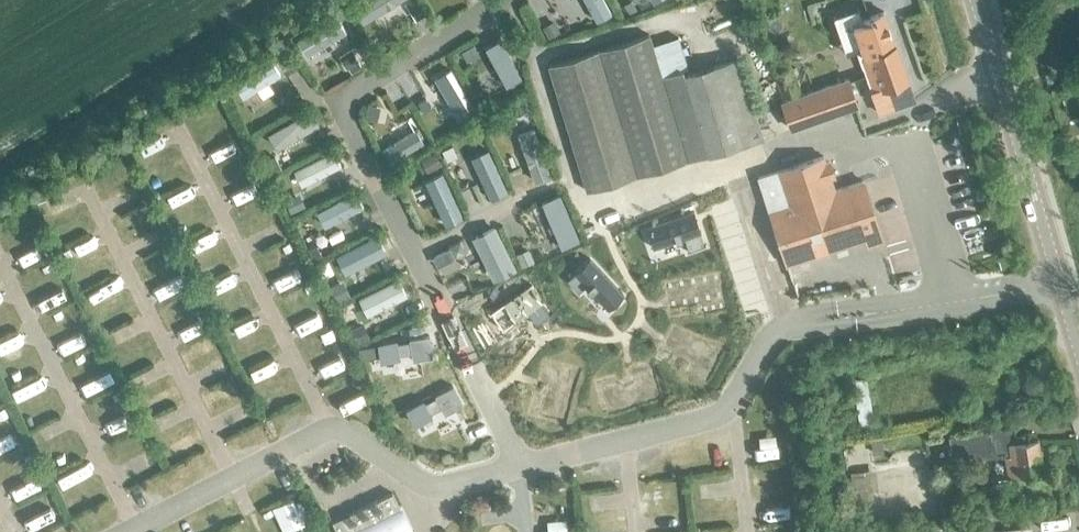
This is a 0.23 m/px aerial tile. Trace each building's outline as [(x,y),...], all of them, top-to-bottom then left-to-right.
[(355,6),(363,19),(395,0),(365,0),(355,6)] [(596,19),(611,11),(605,0),(586,0),(596,19)] [(915,99),(883,10),(847,23),(879,112),(915,99)] [(336,16),(297,40),(306,53),(344,30),(336,16)] [(678,35),(652,43),(649,33),(549,64),(587,190),(741,143),(741,142),(762,136),(738,57),(684,74),(683,69),(687,68),(678,35)] [(501,37),(485,46),(506,84),(522,75),(501,37)] [(270,59),(234,82),(242,95),(279,72),(270,59)] [(782,99),(791,127),(857,105),(848,78),(782,99)] [(466,96),(428,119),(436,132),(474,110),(466,96)] [(311,108),(269,130),(277,145),(318,123),(311,108)] [(533,127),(519,132),(534,175),(548,170),(533,127)] [(416,129),(382,149),(389,160),(423,141),(416,129)] [(332,149),(293,169),(300,184),(340,164),(332,149)] [(488,149),(472,156),(491,196),(506,189),(488,149)] [(863,179),(834,189),(830,176),(833,172),(829,160),(824,159),(822,154),(757,176),(787,263),(880,231),(863,179)] [(442,173),(426,180),(445,222),(460,216),(442,173)] [(355,191),(316,211),(324,225),(362,204),(355,191)] [(560,194),(542,201),(561,245),(578,238),(560,194)] [(494,226),(472,237),(493,279),(515,268),(494,226)] [(376,235),(337,255),(345,270),(384,249),(376,235)] [(397,277),(358,296),(366,313),(405,293),(397,277)] [(510,302),(495,310),(517,355),(532,347),(510,302)] [(419,319),(376,340),(383,355),(426,333),(419,319)] [(456,406),(419,426),(426,438),(463,418),(456,406)] [(1038,437),(1015,441),(1013,426),(948,436),(952,460),(965,458),(995,453),(995,452),(1004,451),(1009,477),(1043,471),(1038,437)] [(381,485),(339,505),(346,521),(338,525),(342,531),(403,531),(381,485)]
